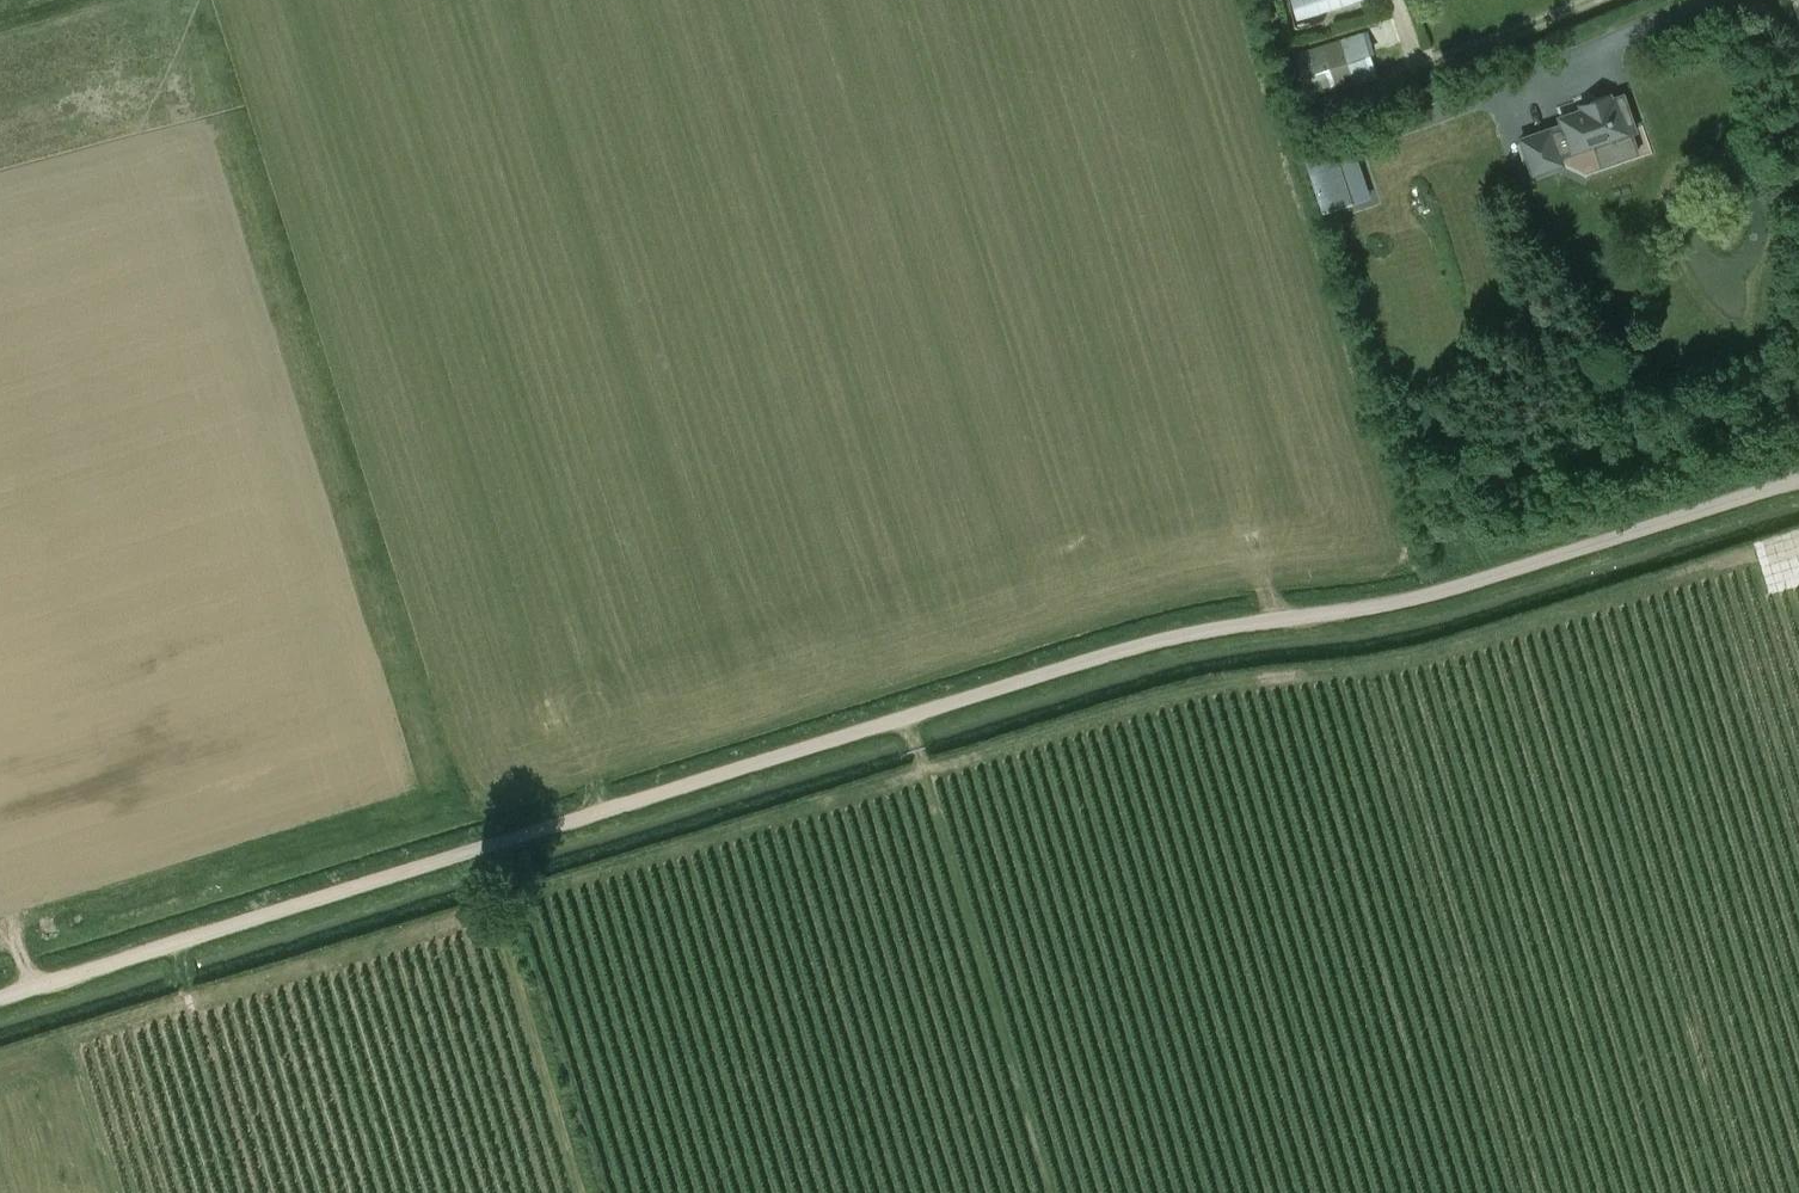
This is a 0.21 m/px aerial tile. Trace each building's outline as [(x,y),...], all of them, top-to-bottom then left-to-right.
[(1298,18),(1361,0),(1293,0),(1298,18)] [(1341,39),(1295,54),(1310,101),(1312,100),(1322,132),(1348,124),(1337,91),(1355,85),(1341,39)] [(1576,170),(1645,147),(1625,88),(1557,110),(1564,131),(1563,131),(1576,170)] [(1533,174),(1565,163),(1551,123),(1519,135),(1533,174)] [(1332,209),(1355,200),(1337,152),(1314,160),(1332,209)]
